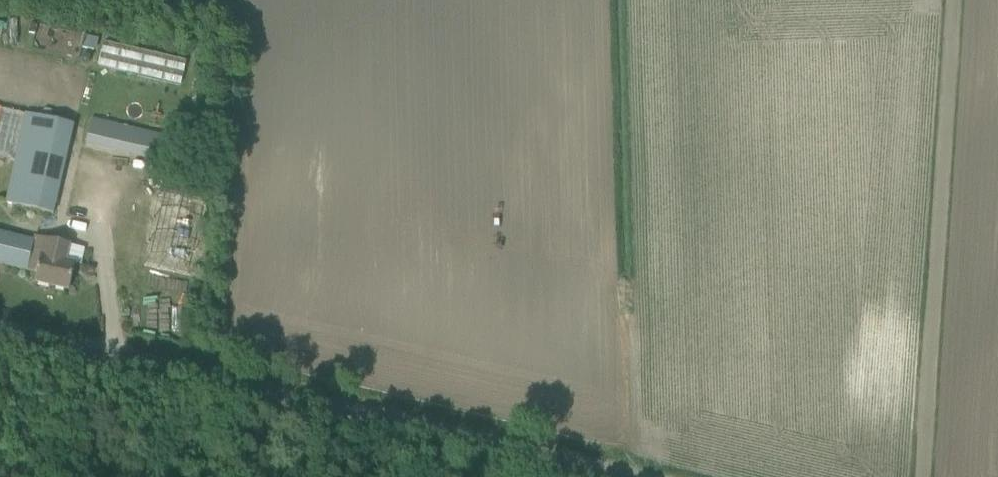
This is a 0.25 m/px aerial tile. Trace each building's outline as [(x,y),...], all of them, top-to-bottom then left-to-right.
[(86,36),(83,48),(94,51),(97,39),(86,36)] [(27,114),(7,204),(53,214),(74,125),(27,114)] [(92,120),(86,144),(158,161),(163,136),(92,120)] [(169,184),(152,256),(199,267),(216,195),(169,184)] [(69,290),(76,261),(67,259),(70,244),(35,236),(33,241),(0,233),(0,264),(37,273),(35,282),(69,290)]
